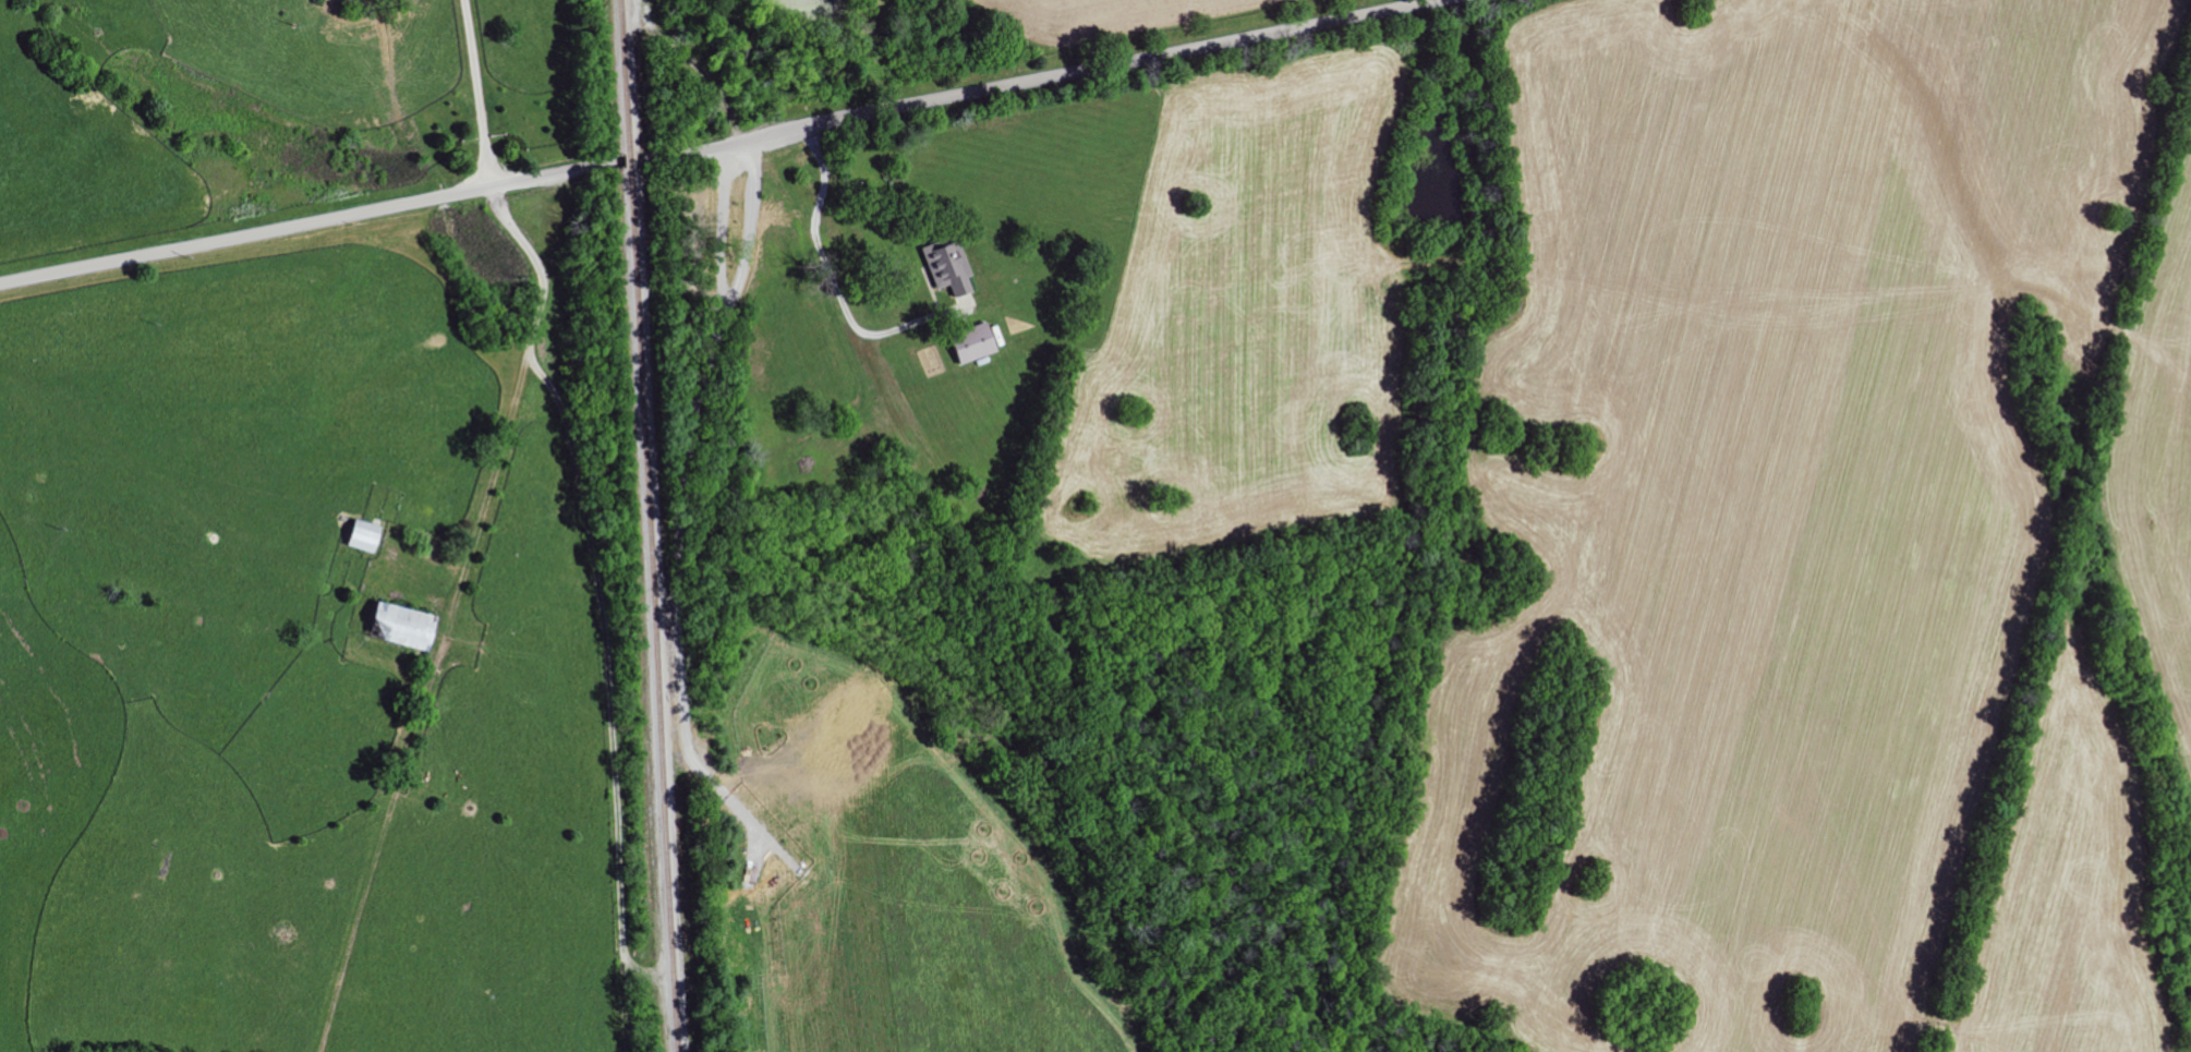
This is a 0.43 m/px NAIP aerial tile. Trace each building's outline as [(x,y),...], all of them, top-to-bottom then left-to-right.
[(970,290),(965,277),(968,276),(955,240),(922,252),(936,288),(947,284),(951,297),(970,290)] [(946,334),(955,364),(994,352),(985,323),(946,334)] [(343,547),(370,551),(374,524),(347,520),(343,547)] [(421,650),(428,614),(370,602),(366,620),(375,622),(372,640),(421,650)]
